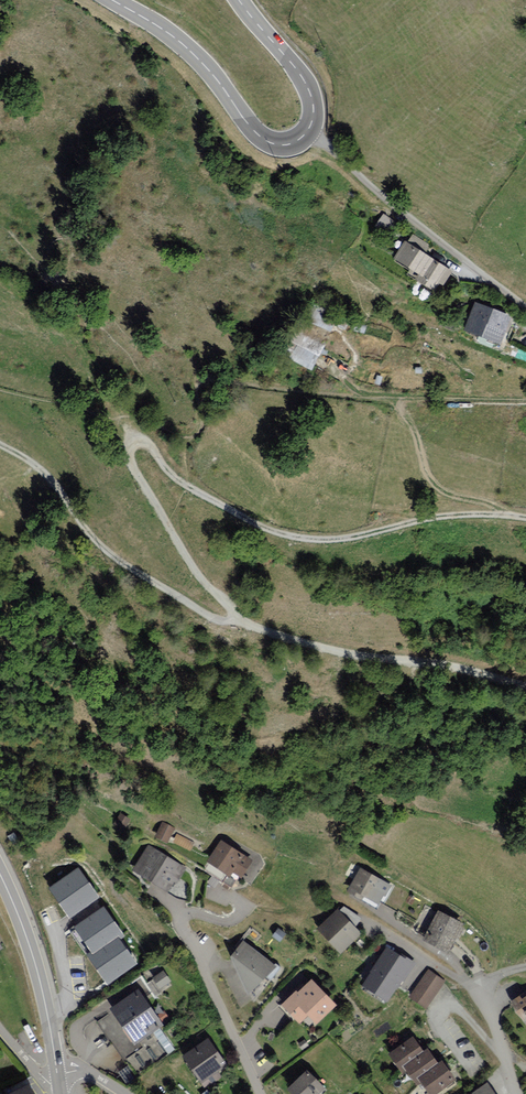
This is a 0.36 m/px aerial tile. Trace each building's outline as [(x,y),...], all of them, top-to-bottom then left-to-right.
[(384,216),(378,225),(387,231),(393,222),(384,216)] [(437,271),(398,246),(384,264),(407,279),(405,281),(422,292),(437,271)] [(457,331),(494,346),(504,320),(467,305),(457,331)] [(453,329),(457,319),(444,314),(440,324),(453,329)] [(312,368),(324,342),(301,331),(289,357),(312,368)] [(106,826),(116,834),(125,821),(116,814),(106,826)] [(156,824),(146,839),(158,846),(168,832),(156,824)] [(217,839),(198,866),(220,881),(225,873),(234,880),(248,860),(217,839)] [(181,870),(146,846),(125,877),(160,900),(166,892),(181,870)] [(101,863),(39,885),(73,978),(135,955),(101,863)] [(362,868),(350,892),(377,905),(389,881),(362,868)] [(341,911),(320,930),(342,954),(363,935),(341,911)] [(451,955),(467,926),(442,912),(426,941),(451,955)] [(245,942),(235,956),(253,1001),(280,967),(245,942)] [(366,982),(388,996),(402,977),(403,978),(413,964),(397,954),(396,956),(387,950),(366,982)] [(157,966),(138,979),(153,1000),(172,986),(157,966)] [(429,1009),(446,983),(429,972),(412,999),(429,1009)] [(312,980),(285,1005),(302,1026),(312,1018),(320,1027),(339,1008),(312,980)] [(513,1003),(525,1023),(525,995),(513,1003)] [(138,996),(96,1024),(125,1069),(117,1075),(127,1088),(174,1054),(138,996)] [(390,1055),(405,1077),(410,1073),(420,1089),(426,1086),(432,1093),(442,1093),(459,1082),(446,1064),(442,1066),(431,1051),(427,1054),(415,1038),(390,1055)] [(213,1041),(185,1060),(201,1084),(229,1065),(213,1041)] [(291,1092),(293,1093),(322,1093),(326,1090),(311,1074),(291,1092)] [(0,1093),(37,1093),(32,1081),(0,1093)] [(489,1085),(477,1093),(495,1093),(489,1085)]
